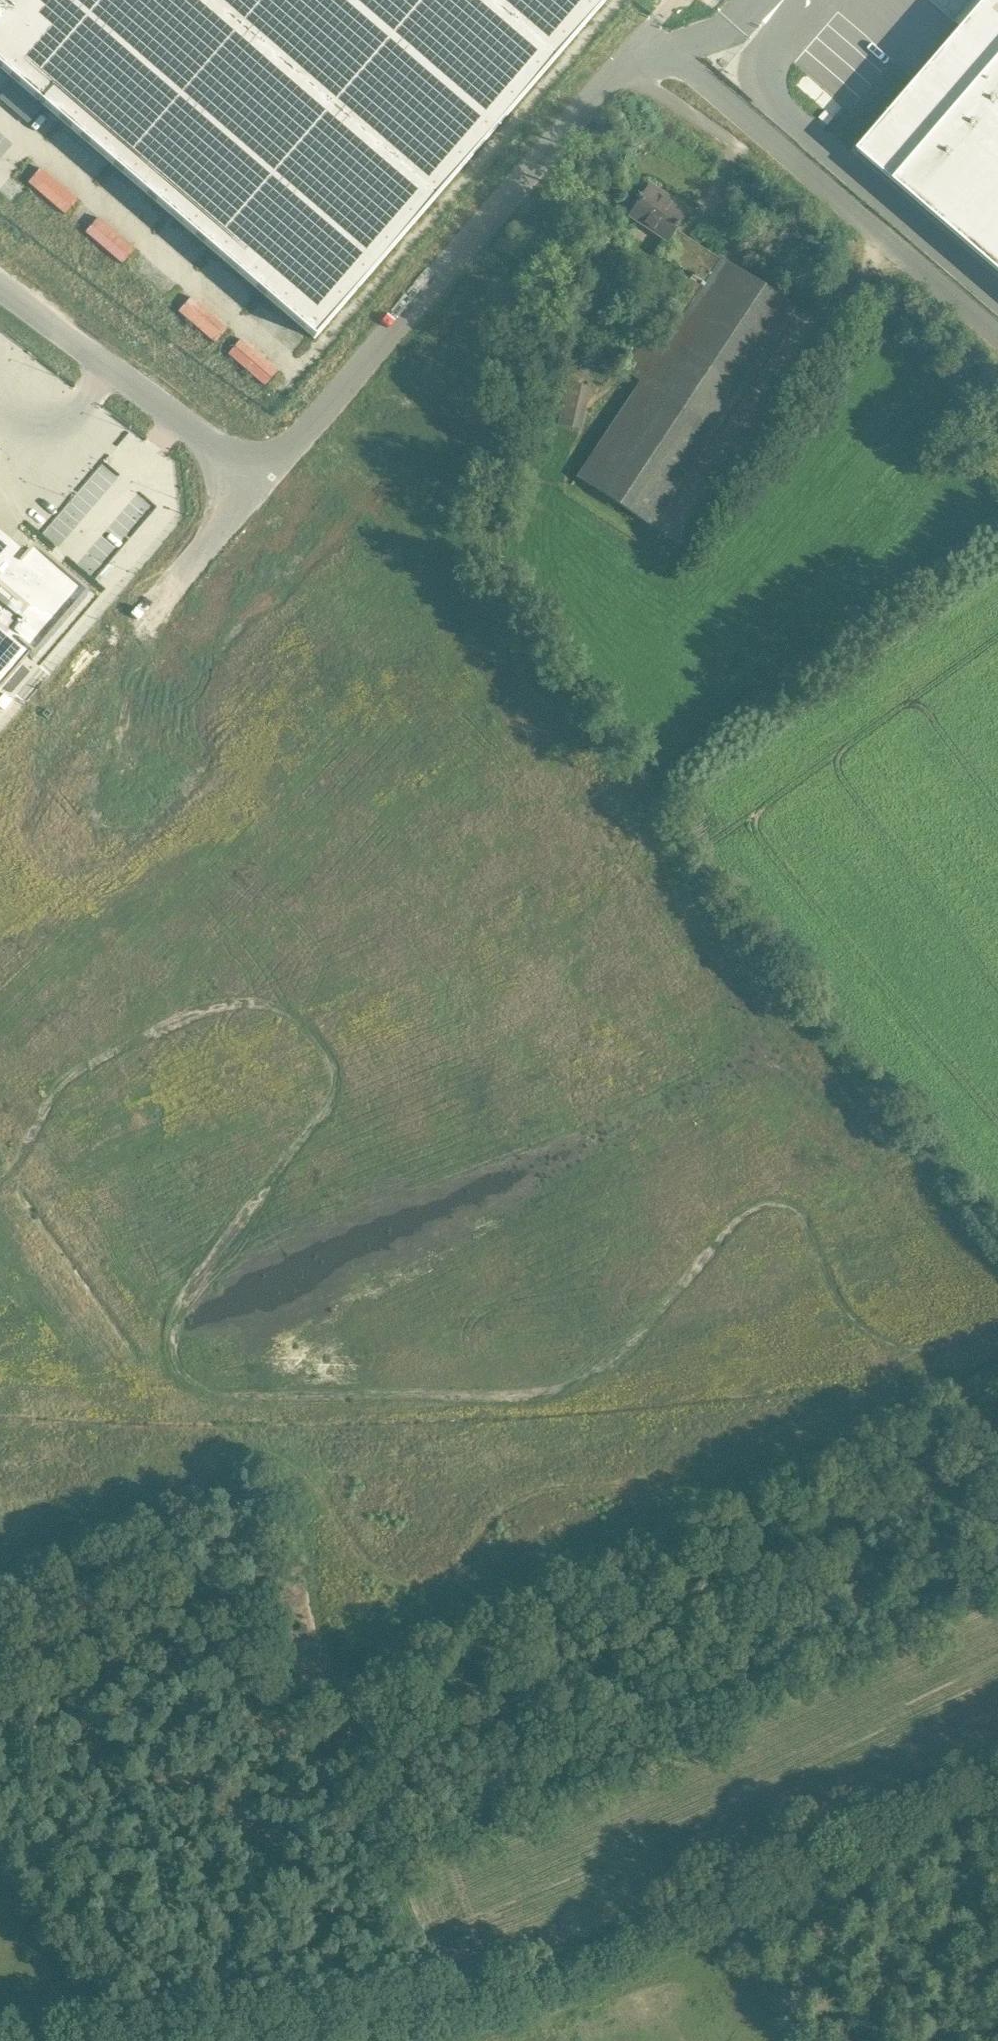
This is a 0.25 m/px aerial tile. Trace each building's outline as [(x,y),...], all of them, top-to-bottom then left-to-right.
[(314,338),(605,0),(0,0),(0,68),(314,338)] [(859,152),(997,271),(997,0),(974,0),(956,21),(964,28),(859,152)] [(693,276),(709,252),(674,230),(686,212),(649,186),(630,215),(667,239),(658,253),(692,276),(693,276)] [(742,389),(784,326),(795,309),(724,261),(725,258),(719,254),(717,257),(709,252),(693,276),(692,276),(678,298),(670,310),(683,319),(674,332),(664,326),(650,345),(643,341),(624,370),(641,381),(577,478),(652,526),(742,389)] [(582,430),(591,387),(563,381),(554,425),(582,430)] [(3,687),(21,665),(29,657),(32,660),(87,596),(32,549),(25,558),(0,537),(0,690),(3,687)] [(0,699),(0,707),(4,710),(12,701),(5,694),(0,699)]
